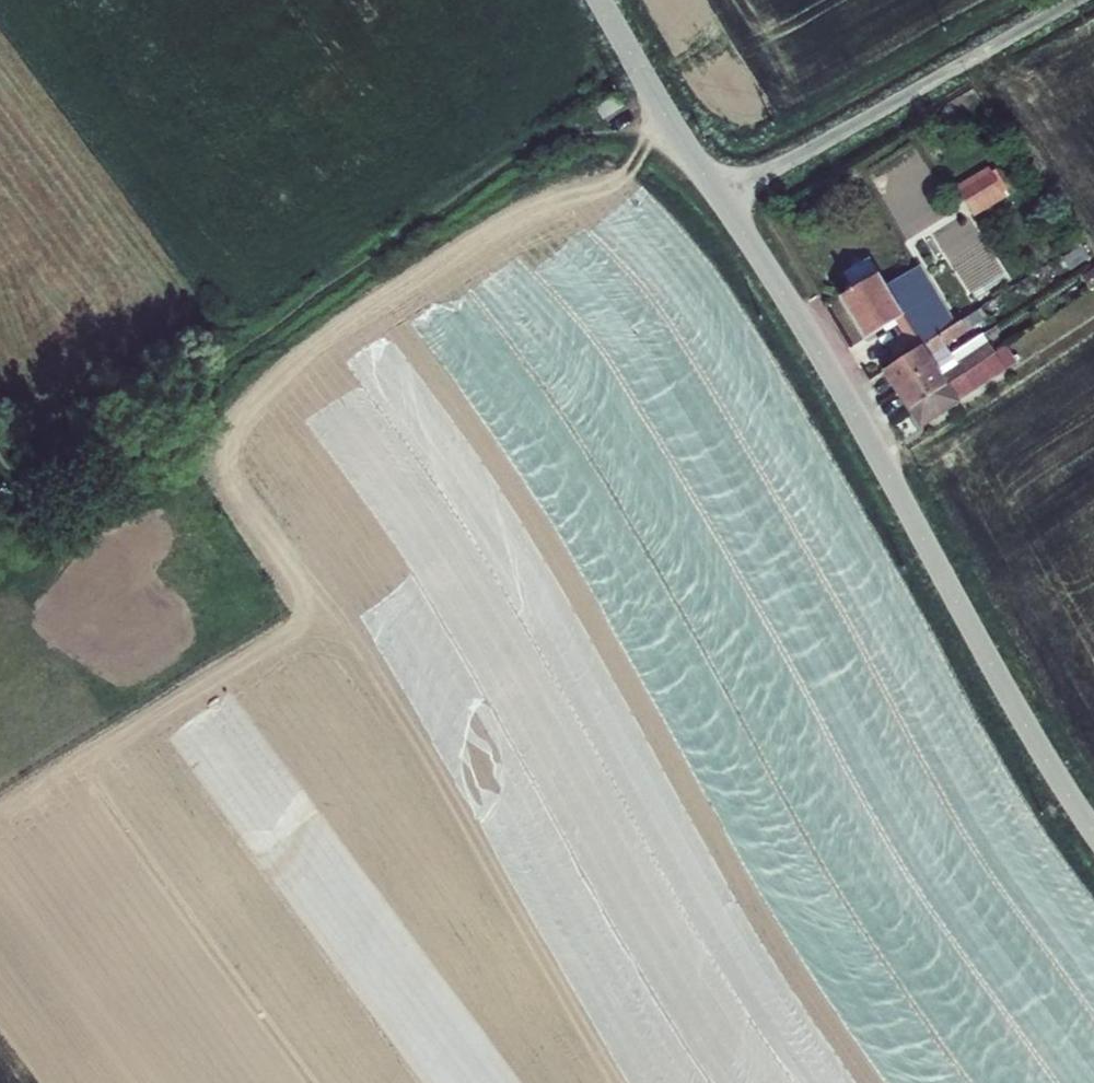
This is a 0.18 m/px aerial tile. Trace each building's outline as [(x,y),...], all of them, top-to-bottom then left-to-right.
[(616,96),(595,109),(603,121),(624,108),(616,96)] [(992,174),(989,168),(956,187),(974,218),(1008,198),(1004,193),(992,174)] [(996,171),(992,174),(1004,193),(1008,191),(996,171)] [(1089,259),(1082,247),(1063,259),(1070,271),(1089,259)] [(843,274),(853,292),(878,278),(880,276),(869,259),(843,274)] [(921,266),(883,288),(878,278),(853,292),(837,302),(863,344),(896,325),(913,355),(922,349),(956,326),(921,266)] [(1082,278),(1092,292),(1093,290),(1093,270),(1082,278)] [(956,326),(922,349),(929,359),(945,347),(946,348),(988,321),(981,310),(956,326)] [(957,364),(988,344),(983,335),(951,356),(946,348),(945,347),(929,359),(941,377),(958,367),(957,364)] [(950,387),(959,403),(1006,373),(1005,371),(1016,364),(1006,347),(994,355),(988,344),(957,364),(958,367),(941,377),(948,389),(950,387)] [(913,355),(881,375),(906,417),(908,416),(920,433),(962,406),(959,403),(950,387),(948,389),(941,377),(929,359),(922,349),(913,355)]
